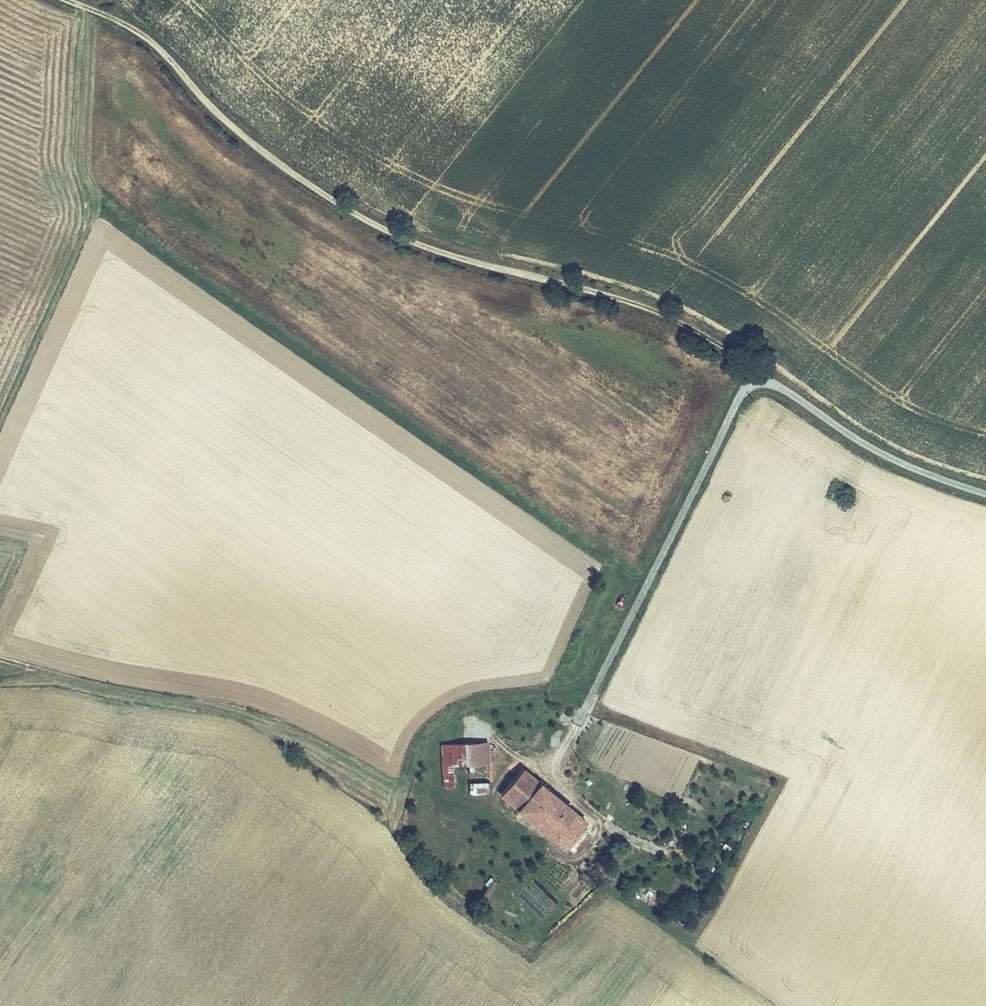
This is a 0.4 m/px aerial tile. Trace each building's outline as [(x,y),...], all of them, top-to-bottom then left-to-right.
[(848,509),(853,498),(836,490),(830,501),(848,509)] [(484,754),(464,756),(466,777),(487,776),(484,754)] [(466,777),(464,756),(438,757),(442,795),(468,794),(466,777)] [(583,775),(572,765),(563,775),(574,786),(583,775)] [(466,777),(468,794),(486,793),(489,793),(487,776),(466,777)] [(499,804),(551,845),(561,832),(546,816),(555,806),(518,779),(499,804)] [(576,790),(573,787),(565,795),(569,798),(576,790)] [(486,793),(468,794),(469,796),(470,805),(486,804),(486,793)] [(561,832),(551,845),(566,857),(589,829),(555,806),(546,816),(561,832)] [(491,898),(497,881),(489,878),(483,895),(491,898)]
